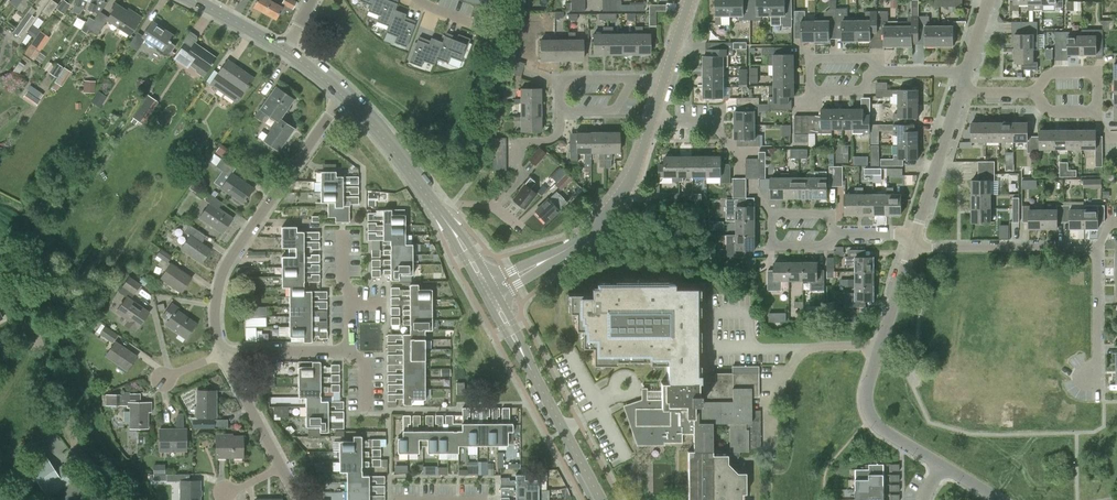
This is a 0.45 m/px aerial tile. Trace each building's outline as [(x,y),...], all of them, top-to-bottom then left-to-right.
[(52,0),(50,0),(42,11),(49,16),(58,4),(52,0)] [(57,9),(64,14),(70,4),(64,0),(63,0),(57,9)] [(97,14),(105,2),(101,0),(86,0),(83,8),(86,1),(90,2),(88,9),(95,12),(97,14)] [(264,13),(271,1),(268,0),(256,0),(252,7),(264,13)] [(264,13),(276,20),(279,14),(283,16),(286,10),(291,13),(292,10),(297,2),(294,0),(284,0),(282,3),(279,2),(277,5),(271,1),(264,13)] [(368,11),(379,15),(377,22),(388,26),(395,10),(398,4),(397,3),(388,0),(373,0),(371,5),(370,5),(368,11)] [(621,0),(616,0),(616,11),(644,11),(644,5),(621,5),(621,0)] [(729,0),(715,0),(715,25),(729,25),(729,0)] [(729,25),(730,25),(730,16),(740,16),(740,20),(750,20),(750,3),(743,3),(743,0),(729,0),(729,25)] [(750,3),(750,20),(761,20),(761,16),(771,16),(770,0),(756,0),(757,3),(750,3)] [(771,16),(781,16),(781,20),(792,20),(792,0),(770,0),(771,16)] [(830,39),(836,39),(836,0),(830,0),(830,9),(824,13),(824,22),(815,22),(815,40),(815,43),(824,43),(824,40),(830,40),(830,39)] [(843,40),(857,40),(857,21),(848,21),(848,8),(837,8),(837,0),(836,0),(836,39),(843,39),(843,40)] [(1010,10),(1019,10),(1019,4),(1028,4),(1028,0),(1015,0),(1015,2),(1010,3),(1010,10)] [(1028,4),(1029,10),(1042,10),(1042,4),(1042,0),(1028,0),(1028,4)] [(1081,2),(1067,2),(1067,11),(1081,11),(1081,2)] [(113,11),(107,20),(130,35),(142,17),(133,12),(132,14),(115,3),(111,9),(113,11)] [(32,7),(13,32),(21,37),(35,18),(32,15),(33,14),(32,12),(34,9),(32,7)] [(388,26),(386,32),(397,36),(394,42),(406,47),(415,24),(404,20),(405,17),(406,14),(395,10),(388,26)] [(802,41),(815,40),(815,22),(805,22),(805,11),(794,11),(795,39),(802,38),(802,41)] [(870,46),(878,46),(877,11),(865,11),(865,21),(857,21),(857,40),(870,40),(870,46)] [(877,11),(878,46),(884,46),(884,47),(898,47),(898,21),(888,22),(888,11),(877,11)] [(908,21),(898,21),(898,47),(912,47),(912,44),(918,44),(918,15),(907,16),(908,21)] [(919,15),(918,15),(918,44),(925,44),(925,47),(939,47),(939,26),(929,27),(929,16),(919,16),(919,15)] [(36,24),(41,27),(45,20),(40,17),(36,24)] [(948,26),(939,26),(939,47),(953,46),(953,26),(965,26),(966,21),(953,21),(948,21),(948,26)] [(169,55),(171,54),(176,47),(168,42),(173,35),(152,22),(143,36),(137,32),(128,46),(137,51),(145,38),(156,45),(156,48),(157,50),(159,52),(161,53),(163,54),(166,55),(169,55)] [(40,30),(33,25),(27,32),(34,37),(40,30)] [(607,55),(607,27),(603,27),(603,31),(604,31),(604,35),(593,35),(593,55),(607,55)] [(612,27),(607,27),(607,55),(621,55),(621,35),(611,35),(611,31),(612,31),(612,27)] [(635,35),(635,55),(649,55),(649,35),(642,35),(642,27),(635,27),(635,35)] [(1103,29),(1082,30),(1083,55),(1096,55),(1096,48),(1103,48),(1103,29)] [(1075,32),(1062,32),(1062,49),(1069,49),(1069,55),(1083,55),(1082,30),(1082,36),(1075,36),(1075,32)] [(568,32),(568,41),(568,61),(582,60),(582,41),(575,41),(575,32),(568,32)] [(443,42),(436,59),(437,59),(448,63),(451,57),(462,61),(463,58),(469,43),(470,39),(458,34),(457,37),(456,40),(445,36),(442,42),(443,42)] [(1034,34),(1021,34),(1015,34),(1015,63),(1021,63),(1021,70),(1038,69),(1037,62),(1034,63),(1034,49),(1034,48),(1039,48),(1039,35),(1034,35),(1034,34)] [(635,35),(621,35),(621,55),(635,55),(635,35)] [(36,37),(31,44),(38,49),(43,42),(36,37)] [(418,40),(409,62),(421,67),(424,61),(435,65),(437,59),(436,59),(443,42),(442,42),(431,38),(430,41),(429,44),(418,40)] [(554,61),(554,41),(540,41),(540,61),(554,61)] [(568,41),(554,41),(554,61),(568,61),(568,41)] [(196,72),(203,77),(206,71),(216,58),(195,43),(192,47),(185,42),(173,59),(188,69),(190,66),(196,70),(196,72)] [(469,43),(463,58),(466,59),(472,44),(469,43)] [(24,53),(38,62),(43,54),(30,45),(24,53)] [(769,48),(762,48),(762,55),(769,55),(769,65),(773,65),(794,64),(794,54),(793,54),(792,54),(791,48),(769,48)] [(702,56),(702,67),(724,67),(728,67),(728,56),(734,56),(734,50),(706,50),(706,56),(702,56)] [(511,54),(508,66),(523,71),(525,63),(514,60),(516,55),(511,54)] [(253,78),(228,60),(218,75),(211,85),(236,103),(243,93),(253,78)] [(50,73),(57,78),(63,67),(56,62),(50,73)] [(773,65),(773,75),(794,75),(794,64),(773,65)] [(523,71),(508,66),(504,78),(510,80),(512,74),(521,76),(523,71)] [(51,88),(56,91),(59,85),(62,86),(71,72),(64,67),(51,88)] [(702,67),(702,77),(724,77),(724,67),(702,67)] [(773,75),(774,86),(794,85),(794,75),(773,75)] [(702,77),(702,88),(724,87),(724,77),(702,77)] [(83,92),(95,93),(96,81),(84,81),(83,92)] [(899,94),(899,104),(918,104),(918,90),(899,90),(887,90),(887,82),(876,82),(876,97),(894,97),(894,94),(899,94)] [(44,95),(30,85),(27,90),(41,99),(44,95)] [(769,86),(770,104),(792,103),(792,97),(794,97),(794,85),(774,86),(769,86)] [(724,87),(702,88),(702,99),(724,99),(724,87)] [(261,122),(266,115),(277,123),(264,142),(278,152),(294,130),(280,120),(293,101),(275,88),(254,117),(261,122)] [(521,103),(541,104),(541,89),(521,89),(521,99),(514,99),(514,103),(521,103)] [(40,101),(27,91),(23,97),(36,106),(40,101)] [(146,119),(158,101),(148,95),(135,116),(140,120),(143,116),(146,119)] [(514,117),(514,118),(541,117),(541,104),(521,103),(521,116),(514,117)] [(735,111),(735,125),(755,125),(755,115),(760,115),(759,104),(737,104),(737,111),(735,111)] [(892,124),(892,125),(916,125),(916,118),(918,118),(918,104),(899,104),(899,113),(893,113),(893,124),(892,124)] [(499,107),(496,116),(502,117),(505,109),(499,107)] [(832,129),(832,108),(822,108),(822,115),(815,115),(815,133),(832,133),(832,129)] [(832,129),(843,129),(843,108),(832,108),(832,129)] [(853,134),(853,108),(843,108),(843,129),(853,129),(853,134)] [(853,108),(853,134),(871,134),(871,115),(864,114),(864,108),(853,108)] [(502,117),(496,116),(493,123),(499,125),(502,117)] [(541,117),(514,118),(514,120),(521,120),(521,132),(541,132),(541,117)] [(1027,153),(1034,153),(1034,136),(1028,136),(1028,122),(1014,123),(1014,142),(1027,142),(1027,153)] [(783,124),(784,135),(794,135),(794,123),(783,124)] [(972,143),(986,143),(986,123),(972,123),(972,143)] [(986,143),(1000,142),(1000,123),(986,123),(986,143)] [(1000,142),(1014,142),(1014,123),(1000,123),(1000,142)] [(755,125),(735,125),(736,140),(737,139),(737,146),(760,146),(759,135),(755,135),(755,125)] [(898,135),(898,145),(918,146),(918,131),(916,131),(916,125),(892,125),(892,132),(893,132),(893,135),(898,135)] [(1040,150),(1054,150),(1054,130),(1040,130),(1040,136),(1034,136),(1034,153),(1041,153),(1040,150)] [(1054,150),(1068,150),(1068,130),(1054,130),(1054,150)] [(1068,150),(1082,150),(1082,130),(1068,130),(1068,150)] [(1082,130),(1082,150),(1095,149),(1095,153),(1102,153),(1102,136),(1096,136),(1096,130),(1082,130)] [(591,153),(590,133),(576,133),(576,144),(569,144),(570,162),(577,162),(577,153),(585,153),(585,172),(591,171),(591,153)] [(604,133),(590,133),(591,153),(591,171),(591,153),(599,153),(599,168),(605,168),(604,133)] [(618,133),(604,133),(605,168),(611,168),(611,159),(612,159),(612,153),(619,153),(618,133)] [(918,146),(898,145),(898,155),(894,155),(894,159),(881,159),(881,166),(903,166),(903,160),(918,160),(918,146)] [(539,147),(528,159),(535,166),(546,154),(539,147)] [(185,160),(193,166),(201,155),(193,149),(185,160)] [(791,158),(800,158),(800,149),(791,149),(791,158)] [(800,149),(800,158),(808,158),(808,149),(800,149)] [(216,166),(228,174),(233,166),(214,152),(211,156),(216,159),(216,160),(218,162),(216,166)] [(871,164),(871,155),(859,155),(859,164),(871,164)] [(673,182),(679,182),(679,157),(665,157),(665,165),(658,164),(658,178),(665,178),(665,177),(673,177),(673,182)] [(683,177),(693,177),(693,157),(679,157),(679,182),(683,182),(683,177)] [(693,177),(707,177),(707,157),(693,157),(693,177)] [(707,157),(707,177),(722,177),(722,183),(731,183),(731,164),(722,164),(722,157),(707,157)] [(561,168),(551,177),(556,183),(566,173),(561,168)] [(799,198),(813,198),(813,171),(809,171),(805,175),(805,178),(799,178),(799,198)] [(813,171),(813,198),(827,198),(827,171),(813,171)] [(321,172),(321,182),(336,182),(336,186),(343,187),(343,182),(349,182),(350,184),(358,184),(358,177),(336,177),(336,172),(321,172)] [(555,185),(561,191),(572,179),(567,173),(555,185)] [(771,198),(785,198),(785,173),(781,173),(781,178),(771,178),(771,198)] [(785,198),(799,198),(799,178),(789,178),(789,173),(785,173),(785,198)] [(221,189),(242,204),(252,190),(231,175),(221,189)] [(972,181),(972,195),(992,195),(992,182),(995,182),(995,175),(978,175),(978,181),(972,181)] [(524,185),(519,191),(520,192),(513,200),(520,206),(520,208),(521,209),(523,208),(524,209),(536,194),(531,190),(536,183),(530,178),(524,185)] [(1040,187),(1040,179),(1024,179),(1025,188),(1040,187)] [(321,182),(321,192),(336,192),(336,196),(343,196),(343,192),(349,192),(350,194),(358,194),(359,187),(343,187),(336,186),(336,182),(321,182)] [(189,188),(195,192),(199,187),(193,183),(189,188)] [(543,186),(537,193),(542,197),(547,190),(543,186)] [(859,215),(859,187),(855,187),(855,195),(845,195),(845,215),(859,215)] [(863,187),(859,187),(859,215),(873,215),(873,195),(863,195),(863,187)] [(328,203),(328,207),(343,207),(343,202),(350,202),(350,204),(359,204),(359,196),(343,197),(343,196),(336,196),(336,192),(321,192),(321,203),(328,203)] [(564,200),(556,192),(535,212),(546,223),(559,211),(556,208),(564,200)] [(664,193),(664,192),(652,192),(652,200),(679,200),(679,193),(664,193)] [(902,194),(888,195),(888,215),(902,215),(902,194)] [(888,195),(873,195),(873,215),(888,215),(888,195)] [(972,195),(972,209),(992,209),(992,195),(972,195)] [(199,219),(221,234),(231,220),(217,210),(221,204),(209,196),(205,202),(209,205),(199,219)] [(368,196),(368,206),(375,206),(376,201),(378,201),(378,196),(368,196)] [(736,214),(736,221),(755,221),(755,206),(747,207),(747,200),(726,200),(726,214),(736,214)] [(1044,229),(1044,210),(1043,210),(1043,202),(1023,202),(1022,222),(1030,222),(1030,229),(1044,229)] [(1057,210),(1044,210),(1044,229),(1058,229),(1058,222),(1064,222),(1064,205),(1057,205),(1057,210)] [(1070,205),(1064,205),(1064,222),(1070,222),(1070,229),(1084,229),(1084,210),(1070,210),(1070,205)] [(1097,210),(1084,210),(1084,229),(1099,229),(1099,222),(1105,222),(1105,205),(1097,205),(1097,210)] [(343,207),(328,207),(328,217),(335,217),(335,222),(349,222),(349,207),(343,207)] [(992,209),(972,209),(972,223),(992,223),(992,209)] [(367,221),(383,221),(391,221),(391,225),(405,225),(405,215),(405,210),(391,210),(383,210),(383,213),(383,216),(376,216),(376,214),(367,214),(367,221)] [(367,223),(367,231),(383,230),(391,230),(391,235),(405,235),(405,225),(391,225),(391,221),(383,221),(383,225),(376,225),(376,223),(367,223)] [(709,221),(709,230),(716,230),(718,229),(720,228),(722,227),(723,224),(723,221),(709,221)] [(736,221),(736,235),(755,235),(755,221),(736,221)] [(189,225),(184,232),(190,236),(189,237),(181,250),(201,264),(209,251),(200,245),(206,237),(189,225)] [(281,227),(281,237),(295,237),(296,243),(303,243),(303,238),(311,238),(311,240),(319,240),(319,232),(303,232),(296,232),(296,227),(281,227)] [(390,241),(390,245),(405,245),(405,235),(391,235),(391,230),(383,230),(383,236),(376,236),(376,233),(367,233),(367,241),(383,241),(390,241)] [(755,235),(736,235),(727,235),(727,249),(720,249),(720,257),(747,256),(747,250),(755,250),(755,235)] [(288,248),(288,253),(304,252),(304,247),(311,247),(311,250),(319,250),(319,242),(303,243),(296,243),(295,237),(281,237),(281,248),(288,248)] [(390,255),(390,260),(398,260),(398,254),(412,254),(412,245),(405,245),(390,245),(390,250),(383,250),(383,255),(390,255)] [(161,249),(156,255),(161,259),(167,263),(172,256),(161,249)] [(281,257),(281,267),(296,267),(296,263),(304,263),(319,263),(319,255),(310,255),(310,258),(304,258),(304,252),(288,253),(288,257),(281,257)] [(390,265),(391,270),(398,270),(398,265),(413,264),(412,254),(398,254),(398,260),(390,260),(383,260),(383,265),(390,265)] [(826,257),(827,272),(835,272),(835,257),(826,257)] [(857,265),(857,272),(874,272),(874,258),(857,258),(857,257),(846,257),(846,265),(857,265)] [(789,280),(789,262),(787,262),(786,259),(778,259),(777,262),(775,262),(775,272),(768,272),(768,291),(782,291),(782,280),(789,280)] [(804,262),(789,262),(789,280),(804,280),(804,262)] [(818,262),(804,262),(804,280),(811,280),(811,291),(825,291),(824,273),(818,273),(818,262)] [(281,267),(281,277),(296,277),(296,273),(304,273),(319,273),(319,265),(311,265),(311,268),(304,268),(304,263),(296,263),(296,267),(281,267)] [(391,270),(383,270),(383,275),(391,275),(391,280),(399,280),(399,276),(413,276),(413,264),(398,265),(398,270),(391,270)] [(167,270),(160,279),(180,293),(190,279),(170,265),(167,270)] [(848,286),(857,286),(874,286),(874,272),(857,272),(857,279),(848,279),(848,286)] [(281,288),(288,288),(304,288),(304,283),(320,283),(319,275),(311,275),(311,278),(304,278),(304,273),(296,273),(296,277),(281,277),(281,288)] [(130,276),(122,287),(134,295),(141,284),(130,276)] [(657,383),(661,383),(661,399),(644,400),(644,402),(636,402),(636,405),(627,405),(627,414),(630,414),(630,423),(633,423),(633,431),(637,431),(637,443),(682,443),(682,434),(693,434),(693,451),(688,451),(688,499),(742,499),(742,494),(746,494),(746,473),(737,473),(728,464),(728,457),(733,457),(736,460),(740,456),(740,452),(748,452),(748,449),(760,449),(760,410),(748,410),(748,397),(759,397),(759,382),(749,382),(749,372),(714,372),(714,382),(697,382),(697,374),(693,374),(693,289),(671,289),(671,283),(665,283),(665,280),(612,280),(612,284),(594,284),(594,287),(588,287),(588,294),(566,294),(566,312),(572,312),(573,330),(579,330),(579,347),(590,347),(590,364),(613,364),(613,361),(646,361),(646,364),(664,364),(664,382),(657,382),(657,383)] [(402,296),(409,296),(409,295),(417,295),(417,300),(431,300),(431,290),(418,290),(418,285),(409,285),(409,290),(402,290),(402,296)] [(874,286),(857,286),(857,293),(846,293),(846,307),(860,307),(860,312),(866,312),(866,300),(874,300),(874,286)] [(288,288),(288,297),(303,297),(304,303),(311,303),(311,297),(318,297),(318,300),(327,300),(327,292),(304,293),(304,288),(288,288)] [(402,306),(409,306),(409,305),(417,305),(417,310),(431,310),(431,300),(417,300),(417,295),(409,295),(409,296),(409,301),(402,301),(402,306)] [(288,297),(289,307),(304,307),(304,312),(312,312),(311,307),(318,307),(318,310),(327,309),(327,302),(311,303),(304,303),(303,297),(288,297)] [(126,299),(116,313),(127,321),(124,325),(134,332),(137,328),(138,328),(148,314),(130,301),(126,299)] [(797,308),(797,311),(803,311),(803,309),(803,301),(795,301),(795,308),(797,308)] [(402,310),(402,315),(410,315),(417,315),(417,320),(432,320),(431,310),(417,310),(417,305),(409,306),(410,310),(402,310)] [(171,306),(162,318),(168,322),(165,326),(185,339),(195,325),(176,312),(177,310),(171,306)] [(249,311),(253,311),(253,316),(264,316),(264,306),(249,307),(249,311)] [(289,307),(289,317),(304,317),(304,323),(311,322),(311,318),(318,318),(318,320),(327,320),(327,312),(312,312),(304,312),(304,307),(289,307)] [(803,317),(813,317),(813,309),(803,309),(803,311),(803,317)] [(410,325),(410,330),(424,330),(424,331),(432,331),(432,330),(438,330),(438,327),(440,325),(438,323),(438,320),(432,320),(417,320),(417,315),(410,315),(410,320),(402,320),(402,325),(410,325)] [(267,322),(267,317),(248,317),(248,327),(261,327),(261,323),(267,322)] [(289,317),(289,327),(304,327),(304,333),(312,333),(312,332),(311,328),(318,327),(318,330),(327,330),(327,322),(311,322),(304,323),(304,317),(289,317)] [(96,332),(112,343),(118,335),(101,324),(96,332)] [(304,327),(289,327),(289,338),(291,338),(291,342),(304,342),(303,343),(312,343),(312,337),(318,337),(318,339),(327,339),(327,332),(312,332),(312,333),(304,333),(304,327)] [(402,340),(402,345),(410,345),(410,339),(425,339),(424,331),(424,330),(410,330),(410,335),(387,335),(387,342),(395,342),(395,340),(402,340)] [(402,350),(402,355),(410,355),(410,349),(425,349),(425,339),(410,339),(410,345),(402,345),(387,345),(387,353),(395,353),(395,350),(402,350)] [(105,357),(126,371),(136,358),(115,343),(105,357)] [(402,360),(402,365),(410,365),(410,359),(425,359),(425,349),(410,349),(410,355),(402,355),(387,355),(387,363),(395,363),(395,360),(402,360)] [(403,370),(403,374),(403,375),(411,374),(410,369),(425,369),(425,359),(410,359),(410,365),(402,365),(387,365),(387,372),(395,372),(395,370),(403,370)] [(298,362),(298,377),(313,377),(313,373),(320,373),(328,373),(328,368),(320,368),(320,362),(311,362),(298,362)] [(403,380),(403,385),(411,385),(411,379),(425,379),(425,369),(410,369),(411,374),(403,375),(403,374),(387,375),(387,382),(396,382),(396,380),(403,380)] [(298,377),(298,387),(313,387),(313,383),(320,383),(328,383),(328,378),(320,378),(320,373),(313,373),(313,377),(298,377)] [(403,389),(403,394),(411,394),(411,389),(425,389),(425,379),(411,379),(411,385),(403,385),(387,385),(387,392),(395,392),(395,389),(403,389)] [(298,398),(306,398),(306,397),(321,397),(321,393),(328,392),(328,387),(320,388),(320,383),(313,383),(313,387),(298,387),(298,398)] [(456,383),(457,395),(464,395),(464,383),(456,383)] [(403,394),(387,394),(387,402),(396,402),(396,400),(403,400),(403,405),(411,405),(411,400),(425,400),(425,389),(411,389),(411,394),(403,394)] [(106,395),(106,406),(127,406),(127,408),(130,408),(130,430),(148,430),(147,414),(151,414),(151,403),(129,404),(129,392),(120,392),(120,395),(106,395)] [(197,393),(197,419),(216,418),(216,392),(197,393)] [(306,398),(306,407),(320,407),(320,412),(328,412),(328,407),(335,407),(335,409),(343,409),(343,402),(328,402),(321,402),(321,397),(306,397),(306,398)] [(306,407),(306,416),(320,416),(320,422),(328,422),(328,416),(334,416),(335,419),(343,419),(343,412),(328,412),(320,412),(320,407),(306,407)] [(501,408),(502,424),(502,432),(497,432),(497,446),(508,446),(507,432),(512,432),(512,424),(507,424),(507,417),(509,417),(509,408),(501,408)] [(458,431),(458,447),(468,447),(468,432),(472,432),(472,424),(467,424),(467,417),(469,417),(469,409),(462,409),(462,425),(462,431),(458,431)] [(472,409),(472,424),(472,432),(468,432),(468,447),(478,446),(477,432),(482,432),(482,424),(477,424),(477,417),(479,417),(479,409),(472,409)] [(481,409),(482,424),(482,432),(477,432),(478,446),(487,446),(487,432),(492,432),(492,424),(487,424),(487,417),(489,417),(489,409),(481,409)] [(492,409),(492,424),(492,432),(487,432),(487,446),(497,446),(497,432),(502,432),(502,424),(497,424),(497,417),(499,417),(499,409),(492,409)] [(180,425),(187,425),(186,412),(179,412),(180,425)] [(320,416),(306,416),(306,428),(320,428),(320,433),(328,432),(328,426),(335,426),(335,429),(343,428),(343,421),(328,422),(320,422),(320,416)] [(413,432),(408,432),(408,425),(410,425),(410,416),(402,416),(403,432),(403,438),(397,438),(397,454),(409,454),(408,440),(413,440),(413,432)] [(413,416),(413,432),(413,440),(408,440),(409,454),(418,454),(418,447),(423,446),(423,431),(418,431),(418,425),(420,425),(420,416),(413,416)] [(428,431),(423,431),(423,446),(427,446),(428,454),(438,453),(438,439),(433,439),(433,431),(433,416),(425,416),(425,425),(428,424),(428,431)] [(433,431),(433,439),(438,439),(438,453),(448,453),(448,439),(443,439),(443,431),(443,416),(435,416),(435,424),(438,424),(438,431),(433,431)] [(443,431),(443,439),(448,439),(448,453),(458,453),(458,447),(458,431),(462,431),(462,425),(453,425),(453,416),(445,416),(446,425),(448,425),(448,431),(443,431)] [(193,419),(193,429),(214,428),(214,419),(193,419)] [(159,452),(185,452),(185,430),(159,430),(159,452)] [(225,438),(225,436),(216,436),(215,458),(242,458),(242,438),(225,438)] [(338,442),(338,452),(353,452),(353,447),(361,447),(361,448),(368,447),(381,447),(381,439),(368,439),(368,443),(361,443),(361,437),(352,437),(352,442),(338,442)] [(338,452),(338,462),(353,462),(353,458),(361,458),(369,458),(369,452),(361,452),(361,448),(361,447),(353,447),(353,452),(338,452)] [(35,494),(34,495),(37,499),(44,499),(48,498),(71,483),(61,467),(55,470),(44,454),(19,471),(29,486),(37,481),(37,482),(30,486),(35,494)] [(338,473),(347,473),(347,472),(361,472),(361,468),(369,468),(369,463),(361,463),(361,458),(353,458),(353,462),(338,462),(338,473)] [(856,470),(856,480),(870,480),(870,475),(884,475),(884,465),(869,465),(869,470),(856,470)] [(426,466),(426,474),(450,474),(450,466),(426,466)] [(469,466),(469,474),(477,474),(477,469),(477,466),(469,466)] [(347,473),(347,482),(361,482),(361,487),(369,487),(369,482),(376,482),(376,485),(384,485),(384,477),(369,477),(361,477),(361,472),(347,472),(347,473)] [(856,480),(856,490),(870,490),(870,485),(884,485),(884,475),(870,475),(870,480),(856,480)] [(500,486),(516,486),(516,485),(524,485),(524,490),(538,490),(538,480),(525,480),(525,476),(516,476),(516,481),(509,481),(509,479),(500,479),(500,486)] [(181,482),(181,499),(199,499),(199,482),(181,482)] [(347,482),(347,492),(361,492),(361,497),(369,497),(369,492),(376,492),(376,495),(384,494),(384,487),(369,487),(361,487),(361,482),(347,482)] [(516,495),(524,495),(524,499),(538,499),(546,499),(546,490),(538,490),(524,490),(524,485),(516,485),(516,486),(516,491),(509,491),(509,488),(500,488),(500,495),(516,495)] [(856,499),(870,499),(871,499),(870,495),(884,495),(884,485),(870,485),(870,490),(856,490),(856,499)] [(347,492),(347,499),(384,499),(384,497),(369,497),(361,497),(361,492),(347,492)]
